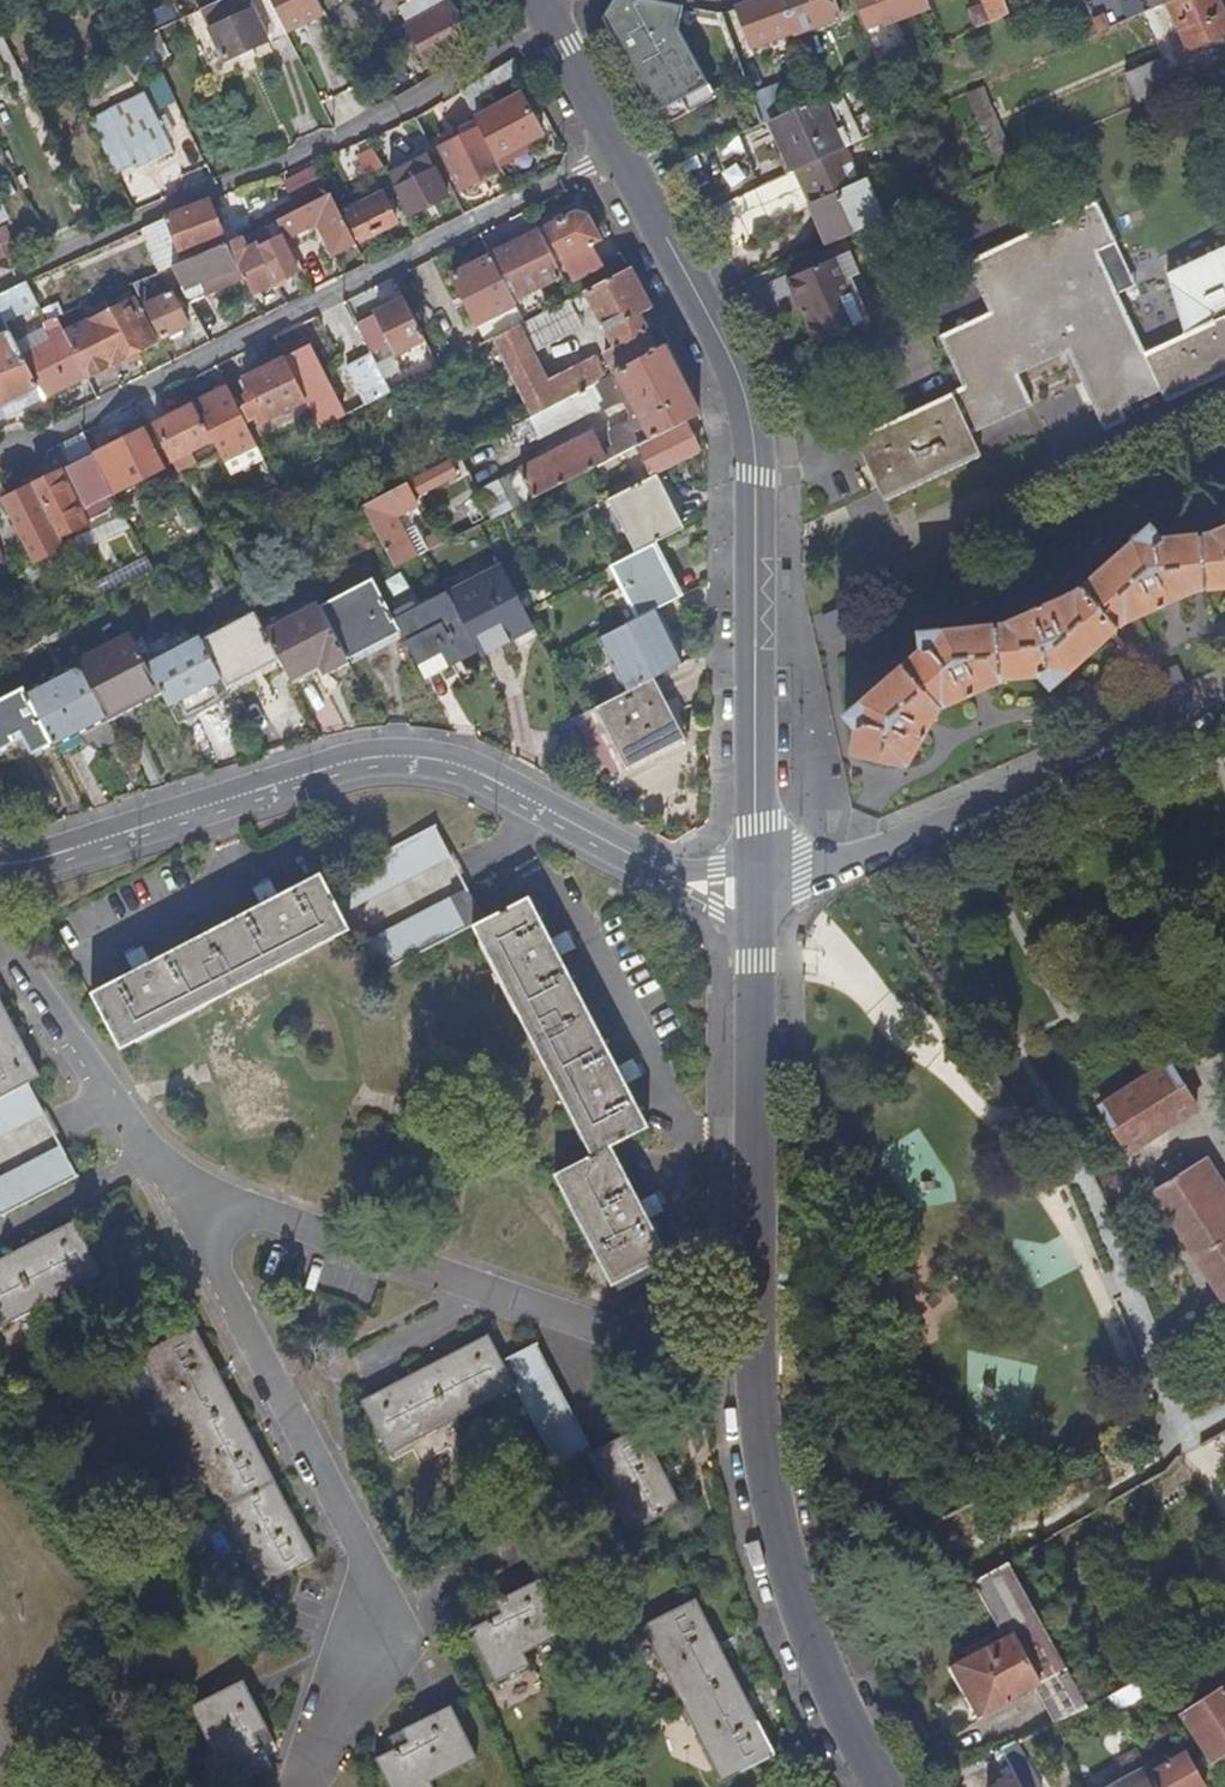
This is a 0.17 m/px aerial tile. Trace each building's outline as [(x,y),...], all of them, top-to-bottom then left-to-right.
[(284,32),(268,0),(224,0),(199,11),(223,61),(284,32)] [(318,0),(268,0),(284,32),(285,33),(325,13),(318,0)] [(406,23),(446,1),(445,0),(394,0),(406,23)] [(624,0),(615,0),(603,19),(638,83),(662,71),(624,0)] [(713,89),(685,29),(685,6),(655,0),(624,0),(662,71),(638,83),(655,116),(713,89)] [(785,0),(759,0),(738,7),(752,46),(796,30),(785,0)] [(796,30),(797,32),(841,16),(835,0),(785,0),(796,30)] [(886,25),(933,9),(929,0),(856,0),(855,0),(865,30),(885,23),(886,25)] [(993,24),(1011,15),(1005,0),(984,0),(993,24)] [(1153,10),(1167,3),(1174,0),(1149,0),(1153,10)] [(1219,0),(1174,0),(1167,3),(1188,52),(1224,35),(1224,14),(1219,0)] [(446,1),(406,23),(408,25),(407,26),(429,66),(470,42),(449,3),(447,4),(446,1)] [(1139,105),(1176,89),(1164,59),(1126,74),(1139,105)] [(997,165),(1012,158),(984,87),(969,93),(997,165)] [(172,146),(145,95),(91,122),(116,171),(135,161),(137,164),(172,146)] [(543,136),(522,95),(476,118),(477,119),(498,159),(543,136)] [(786,176),(842,151),(821,100),(771,122),(776,135),(770,138),(786,176)] [(498,159),(477,119),(458,129),(462,137),(441,148),(462,191),(503,169),(498,159)] [(384,167),(372,149),(341,164),(350,184),(384,167)] [(786,176),(708,212),(726,246),(813,207),(828,246),(875,225),(883,222),(865,180),(858,182),(843,150),(842,151),(786,176)] [(448,197),(427,156),(388,175),(409,217),(448,197)] [(356,243),(330,194),(277,221),(286,239),(317,223),(333,254),(356,243)] [(347,212),(361,241),(396,223),(382,194),(347,212)] [(9,221),(0,201),(0,225),(9,221)] [(223,239),(209,201),(168,217),(182,255),(223,239)] [(1099,202),(1023,238),(968,264),(980,291),(985,303),(991,316),(941,340),(964,392),(853,440),(883,503),(979,458),(969,436),(1032,407),(1017,376),(1067,353),(1103,432),(1126,421),(1121,410),(1160,392),(1165,403),(1224,375),(1224,254),(1188,270),(1170,274),(1188,334),(1148,352),(1121,295),(1100,252),(1118,243),(1113,232),(1099,202)] [(599,241),(587,217),(577,214),(539,233),(559,272),(568,267),(575,280),(601,267),(590,246),(599,241)] [(298,273),(281,238),(270,244),(262,228),(251,232),(257,246),(277,284),(298,273)] [(559,272),(539,233),(492,256),(514,300),(562,276),(559,272)] [(277,284),(257,246),(247,251),(240,237),(227,243),(253,295),(277,284)] [(236,267),(226,243),(172,267),(182,287),(189,302),(206,293),(201,282),(236,267)] [(1139,287),(1118,243),(1100,252),(1121,295),(1139,287)] [(514,300),(492,256),(454,276),(479,329),(488,325),(512,312),(518,309),(514,300)] [(841,256),(789,279),(817,346),(864,325),(845,282),(850,279),(841,256)] [(182,287),(172,267),(134,284),(144,306),(148,305),(164,338),(172,334),(174,339),(185,333),(183,329),(189,325),(173,293),(182,287)] [(651,310),(629,270),(573,299),(569,301),(576,315),(593,306),(614,348),(604,353),(615,374),(658,351),(639,317),(651,310)] [(7,320),(42,303),(30,277),(0,292),(0,304),(7,320)] [(157,343),(131,292),(117,299),(120,305),(65,333),(87,379),(157,343)] [(424,339),(405,300),(357,324),(372,353),(391,343),(397,353),(424,339)] [(576,315),(569,301),(521,327),(536,363),(583,330),(576,315)] [(536,363),(521,327),(490,343),(533,417),(606,379),(594,358),(546,382),(536,363)] [(24,359),(14,338),(0,344),(0,405),(38,387),(24,359)] [(83,381),(62,340),(24,359),(38,387),(45,400),(83,381)] [(603,455),(593,435),(521,470),(522,471),(480,493),(494,521),(531,502),(638,448),(686,424),(701,417),(678,371),(665,347),(658,351),(615,374),(606,379),(533,417),(515,427),(523,445),(598,407),(600,413),(613,406),(610,402),(627,393),(629,397),(624,399),(625,400),(626,403),(631,402),(639,418),(611,433),(610,443),(614,450),(603,455)] [(344,419),(308,349),(285,361),(305,400),(309,408),(317,424),(320,430),(344,419)] [(305,400),(285,361),(245,380),(252,395),(246,398),(249,403),(244,406),(254,427),(305,400)] [(391,394),(376,361),(355,372),(370,404),(391,394)] [(246,427),(227,390),(195,405),(213,442),(213,443),(246,427)] [(629,397),(627,393),(610,402),(613,406),(625,400),(624,399),(629,397)] [(213,442),(195,405),(155,426),(168,451),(185,442),(190,453),(213,442)] [(317,424),(309,408),(298,414),(305,429),(317,424)] [(693,438),(686,424),(638,448),(653,478),(657,476),(701,454),(693,438)] [(162,469),(143,432),(93,455),(113,494),(162,469)] [(93,455),(83,435),(59,446),(69,467),(93,455)] [(258,450),(255,445),(223,461),(224,464),(229,473),(261,457),(258,450)] [(457,478),(449,449),(420,477),(428,493),(457,478)] [(113,494),(93,455),(69,467),(34,486),(55,526),(60,537),(89,524),(80,505),(88,501),(98,520),(107,516),(121,510),(113,494)] [(186,481),(180,471),(170,476),(175,486),(186,481)] [(670,500),(657,476),(653,478),(609,499),(637,553),(655,543),(685,527),(670,500)] [(419,505),(407,484),(363,508),(396,568),(418,557),(397,517),(419,505)] [(51,528),(30,489),(5,501),(25,541),(36,535),(41,544),(60,537),(55,526),(51,528)] [(98,520),(88,501),(80,505),(89,524),(98,520)] [(123,515),(121,510),(107,516),(109,522),(123,515)] [(129,526),(123,515),(109,522),(107,516),(98,520),(89,524),(60,537),(69,553),(129,526)] [(1218,536),(1162,541),(1150,529),(1071,596),(1059,602),(1058,600),(1044,607),(1046,611),(1040,614),(1038,610),(1025,615),(1025,618),(1011,625),(920,635),(922,650),(847,717),(857,729),(852,756),(905,767),(906,765),(904,761),(908,752),(914,752),(921,739),(917,737),(919,732),(923,734),(931,721),(928,716),(934,706),(936,706),(939,701),(948,697),(952,700),(967,693),(965,689),(970,687),(972,691),(985,685),(985,681),(996,676),(998,677),(1001,675),(1038,675),(1050,687),(1130,616),(1132,614),(1140,610),(1145,613),(1158,607),(1156,603),(1161,601),(1164,604),(1176,599),(1177,593),(1185,591),(1224,587),(1224,532),(1218,536)] [(443,545),(439,536),(426,543),(430,551),(443,545)] [(668,567),(655,543),(637,553),(613,566),(640,618),(660,608),(683,596),(668,567)] [(154,572),(148,561),(89,591),(95,602),(110,595),(154,572)] [(525,611),(502,569),(449,596),(476,649),(480,655),(533,626),(525,611)] [(398,623),(375,579),(319,609),(346,662),(403,632),(398,623)] [(476,649),(449,596),(398,623),(403,632),(425,677),(476,649)] [(346,662),(319,609),(318,608),(267,635),(281,662),(295,689),(346,662)] [(671,628),(660,608),(640,618),(608,636),(636,688),(653,679),(688,660),(671,628)] [(267,635),(256,615),(203,644),(228,691),(281,662),(267,635)] [(150,671),(133,639),(80,667),(108,720),(161,692),(150,671)] [(228,691),(203,644),(150,671),(161,692),(178,724),(231,696),(228,691)] [(1154,676),(1162,695),(1187,684),(1179,664),(1154,676)] [(108,720),(80,667),(27,695),(54,748),(108,720)] [(684,738),(653,679),(636,688),(596,708),(627,768),(684,738)] [(27,695),(25,692),(0,705),(0,756),(17,747),(13,741),(21,737),(33,760),(54,748),(27,695)] [(325,884),(341,914),(451,856),(436,826),(325,884)] [(341,914),(325,884),(321,875),(279,898),(276,891),(267,896),(259,900),(263,906),(152,966),(149,959),(141,963),(132,968),(136,974),(94,996),(123,1052),(350,931),(341,914)] [(475,926),(485,921),(469,891),(360,947),(376,978),(475,926)] [(485,921),(475,926),(534,1039),(588,1010),(561,956),(567,953),(563,945),(559,937),(552,940),(530,898),(485,921)] [(29,1087),(41,1081),(24,1048),(0,1000),(0,1102),(29,1087)] [(588,1010),(534,1039),(594,1155),(612,1145),(649,1126),(627,1085),(633,1081),(629,1072),(625,1064),(618,1067),(588,1010)] [(1199,1113),(1160,1058),(1087,1110),(1119,1159),(1199,1113)] [(0,1102),(0,1140),(45,1117),(29,1087),(0,1102)] [(612,1145),(594,1155),(557,1174),(614,1284),(669,1256),(650,1219),(656,1216),(652,1207),(647,1199),(641,1202),(612,1145)] [(0,1182),(0,1221),(78,1181),(62,1150),(0,1182)] [(1144,1197),(1224,1322),(1224,1197),(1200,1156),(1144,1197)] [(102,1277),(75,1225),(51,1237),(0,1264),(0,1332),(102,1277)] [(141,1358),(263,1588),(317,1559),(293,1516),(253,1440),(216,1370),(195,1330),(141,1358)] [(519,1389),(505,1363),(491,1338),(365,1406),(394,1458),(519,1389)] [(590,1456),(596,1453),(539,1345),(505,1363),(519,1389),(563,1471),(590,1456)] [(596,1453),(590,1456),(630,1534),(685,1506),(669,1476),(644,1428),(596,1453)] [(1055,1725),(1088,1709),(1082,1697),(1012,1568),(1009,1562),(975,1581),(978,1587),(1001,1630),(980,1642),(985,1650),(950,1669),(976,1717),(1034,1686),(1048,1713),(1055,1725)] [(574,1633),(547,1582),(499,1607),(505,1619),(494,1625),(473,1636),(500,1687),(534,1669),(527,1657),(574,1633)] [(645,1627),(723,1783),(776,1756),(750,1705),(722,1649),(698,1601),(645,1627)] [(487,1613),(494,1625),(505,1619),(499,1607),(487,1613)] [(1152,1691),(1144,1677),(1109,1697),(1114,1708),(1116,1712),(1152,1691)] [(193,1709),(216,1755),(204,1761),(216,1786),(238,1786),(273,1770),(262,1748),(256,1736),(268,1730),(245,1683),(193,1709)] [(1183,1717),(1213,1761),(1224,1752),(1224,1690),(1183,1717)] [(455,1710),(406,1735),(411,1745),(398,1751),(379,1761),(392,1786),(433,1786),(481,1761),(455,1710)] [(274,1743),(268,1730),(256,1736),(262,1748),(274,1743)] [(393,1741),(398,1751),(411,1745),(406,1735),(393,1741)] [(1007,1745),(999,1748),(1011,1769),(1015,1776),(1021,1786),(1030,1786),(1007,1745)] [(1138,1751),(1119,1762),(1128,1777),(1110,1786),(1158,1786),(1150,1773),(1138,1751)] [(1150,1773),(1158,1786),(1207,1786),(1188,1753),(1150,1773)] [(1015,1776),(995,1786),(1021,1786),(1015,1776)]
